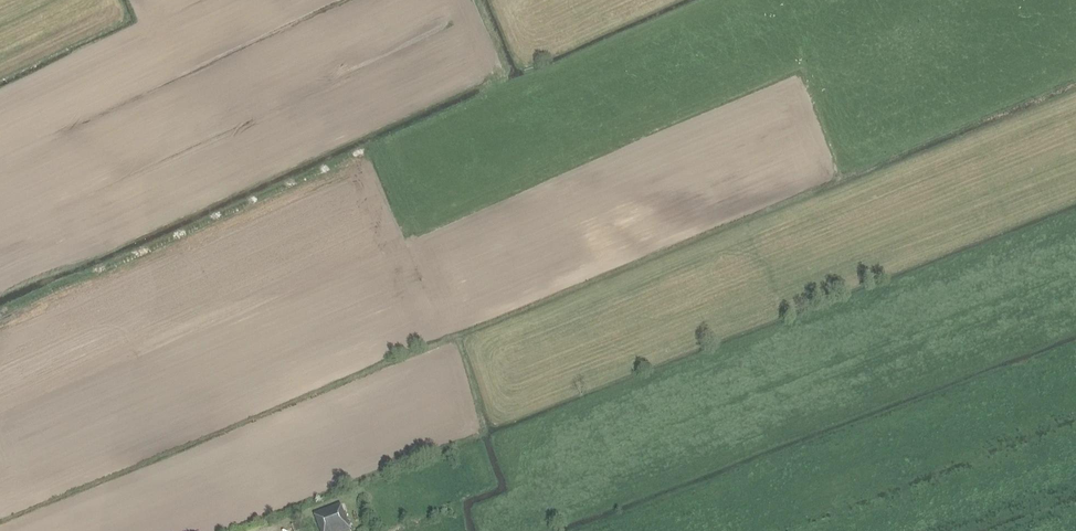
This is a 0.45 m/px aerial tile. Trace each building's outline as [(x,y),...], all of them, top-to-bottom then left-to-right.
[(341,503),(314,513),(321,530),(351,530),(341,503)]
